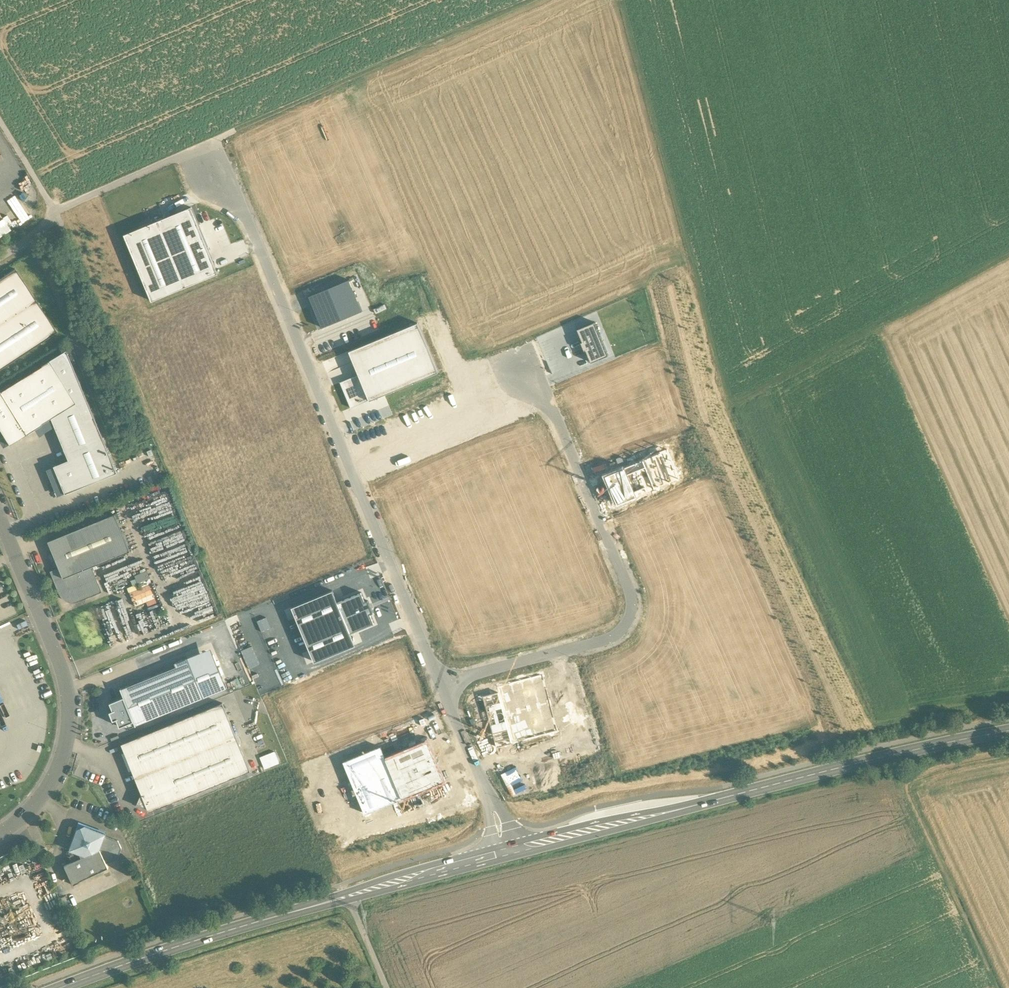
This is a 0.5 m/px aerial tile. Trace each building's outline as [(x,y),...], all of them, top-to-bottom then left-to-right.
[(190,207),(124,234),(151,301),(218,274),(190,207)] [(0,220),(0,236),(10,230),(2,218),(0,220)] [(0,279),(0,370),(57,333),(15,269),(0,279)] [(349,280),(309,296),(322,327),(361,311),(349,280)] [(591,363),(608,355),(594,322),(577,330),(582,342),(580,342),(583,351),(585,350),(591,363)] [(417,323),(348,352),(358,375),(340,383),(350,408),(368,400),(369,402),(438,373),(417,323)] [(66,494),(118,473),(67,351),(50,361),(76,403),(51,419),(68,461),(54,466),(66,494)] [(0,392),(0,432),(8,445),(51,419),(76,403),(50,361),(0,392)] [(667,449),(622,467),(636,499),(680,480),(667,449)] [(617,507),(636,499),(622,467),(603,475),(617,507)] [(115,514),(48,541),(59,568),(50,572),(58,592),(59,594),(62,598),(65,601),(70,603),(74,603),(78,602),(80,601),(102,592),(92,567),(130,551),(115,514)] [(137,571),(135,564),(115,569),(117,576),(137,571)] [(152,583),(142,587),(140,583),(131,587),(138,604),(151,599),(150,598),(157,595),(152,583)] [(333,591),(292,607),(314,662),(355,645),(350,633),(337,602),(333,591)] [(365,601),(361,593),(337,602),(350,633),(374,624),(370,614),(373,613),(368,600),(365,601)] [(177,670),(122,691),(121,689),(120,689),(124,697),(110,703),(113,710),(110,712),(113,721),(116,719),(120,727),(134,721),(136,726),(135,722),(202,695),(187,658),(174,663),(177,670)] [(499,691),(513,741),(557,729),(541,676),(498,688),(499,691)] [(498,746),(513,741),(499,691),(484,695),(498,746)] [(222,703),(121,745),(135,779),(136,780),(136,779),(146,783),(136,806),(137,807),(137,805),(152,811),(250,771),(222,703)] [(385,759),(401,798),(443,781),(427,741),(385,759)] [(385,759),(380,747),(343,762),(364,814),(401,798),(385,759)] [(267,768),(282,763),(278,751),(263,756),(267,768)] [(106,834),(85,826),(77,829),(70,851),(72,851),(70,858),(72,863),(63,867),(71,885),(100,872),(102,873),(103,871),(108,868),(106,864),(118,859),(121,849),(118,841),(105,836),(106,834)]
